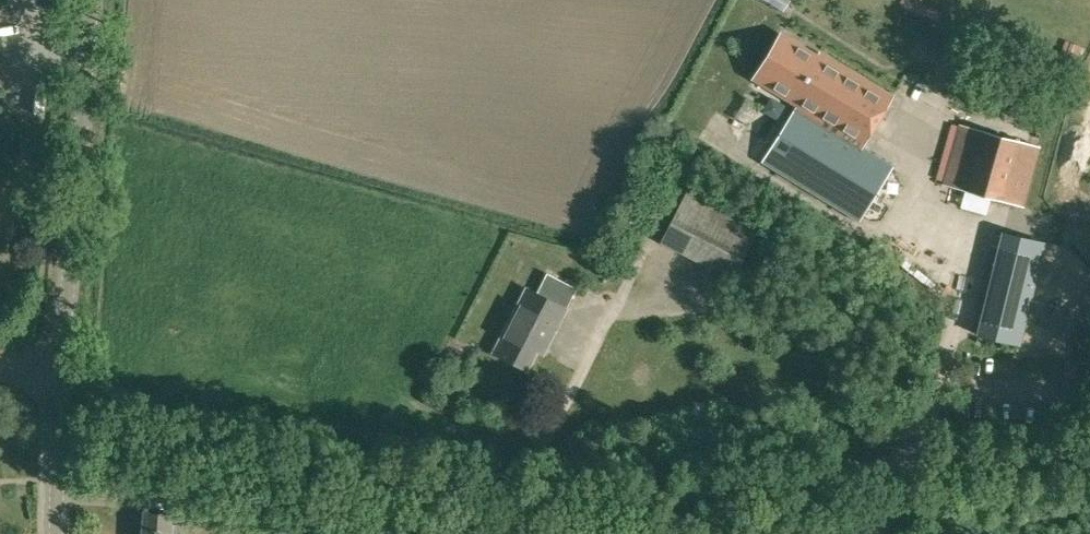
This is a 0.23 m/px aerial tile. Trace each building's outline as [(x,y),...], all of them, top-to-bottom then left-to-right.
[(789,0),(763,0),(784,13),(791,1),(789,0)] [(816,56),(779,34),(753,77),(796,104),(761,161),(859,221),(892,166),(861,147),(891,97),(818,53),(816,56)] [(1066,40),(1061,51),(1078,58),(1082,47),(1066,40)] [(1022,207),(1039,146),(960,123),(943,184),(1022,207)] [(731,278),(762,220),(692,184),(662,241),(731,278)] [(1001,231),(976,335),(1020,345),(1044,241),(1001,231)] [(924,279),(935,266),(913,249),(903,261),(924,279)] [(548,343),(576,288),(547,273),(536,293),(526,288),(493,352),(527,369),(542,339),(548,343)] [(203,501),(173,499),(172,513),(144,511),(142,533),(171,533),(179,533),(185,533),(186,524),(201,525),(203,501)]
